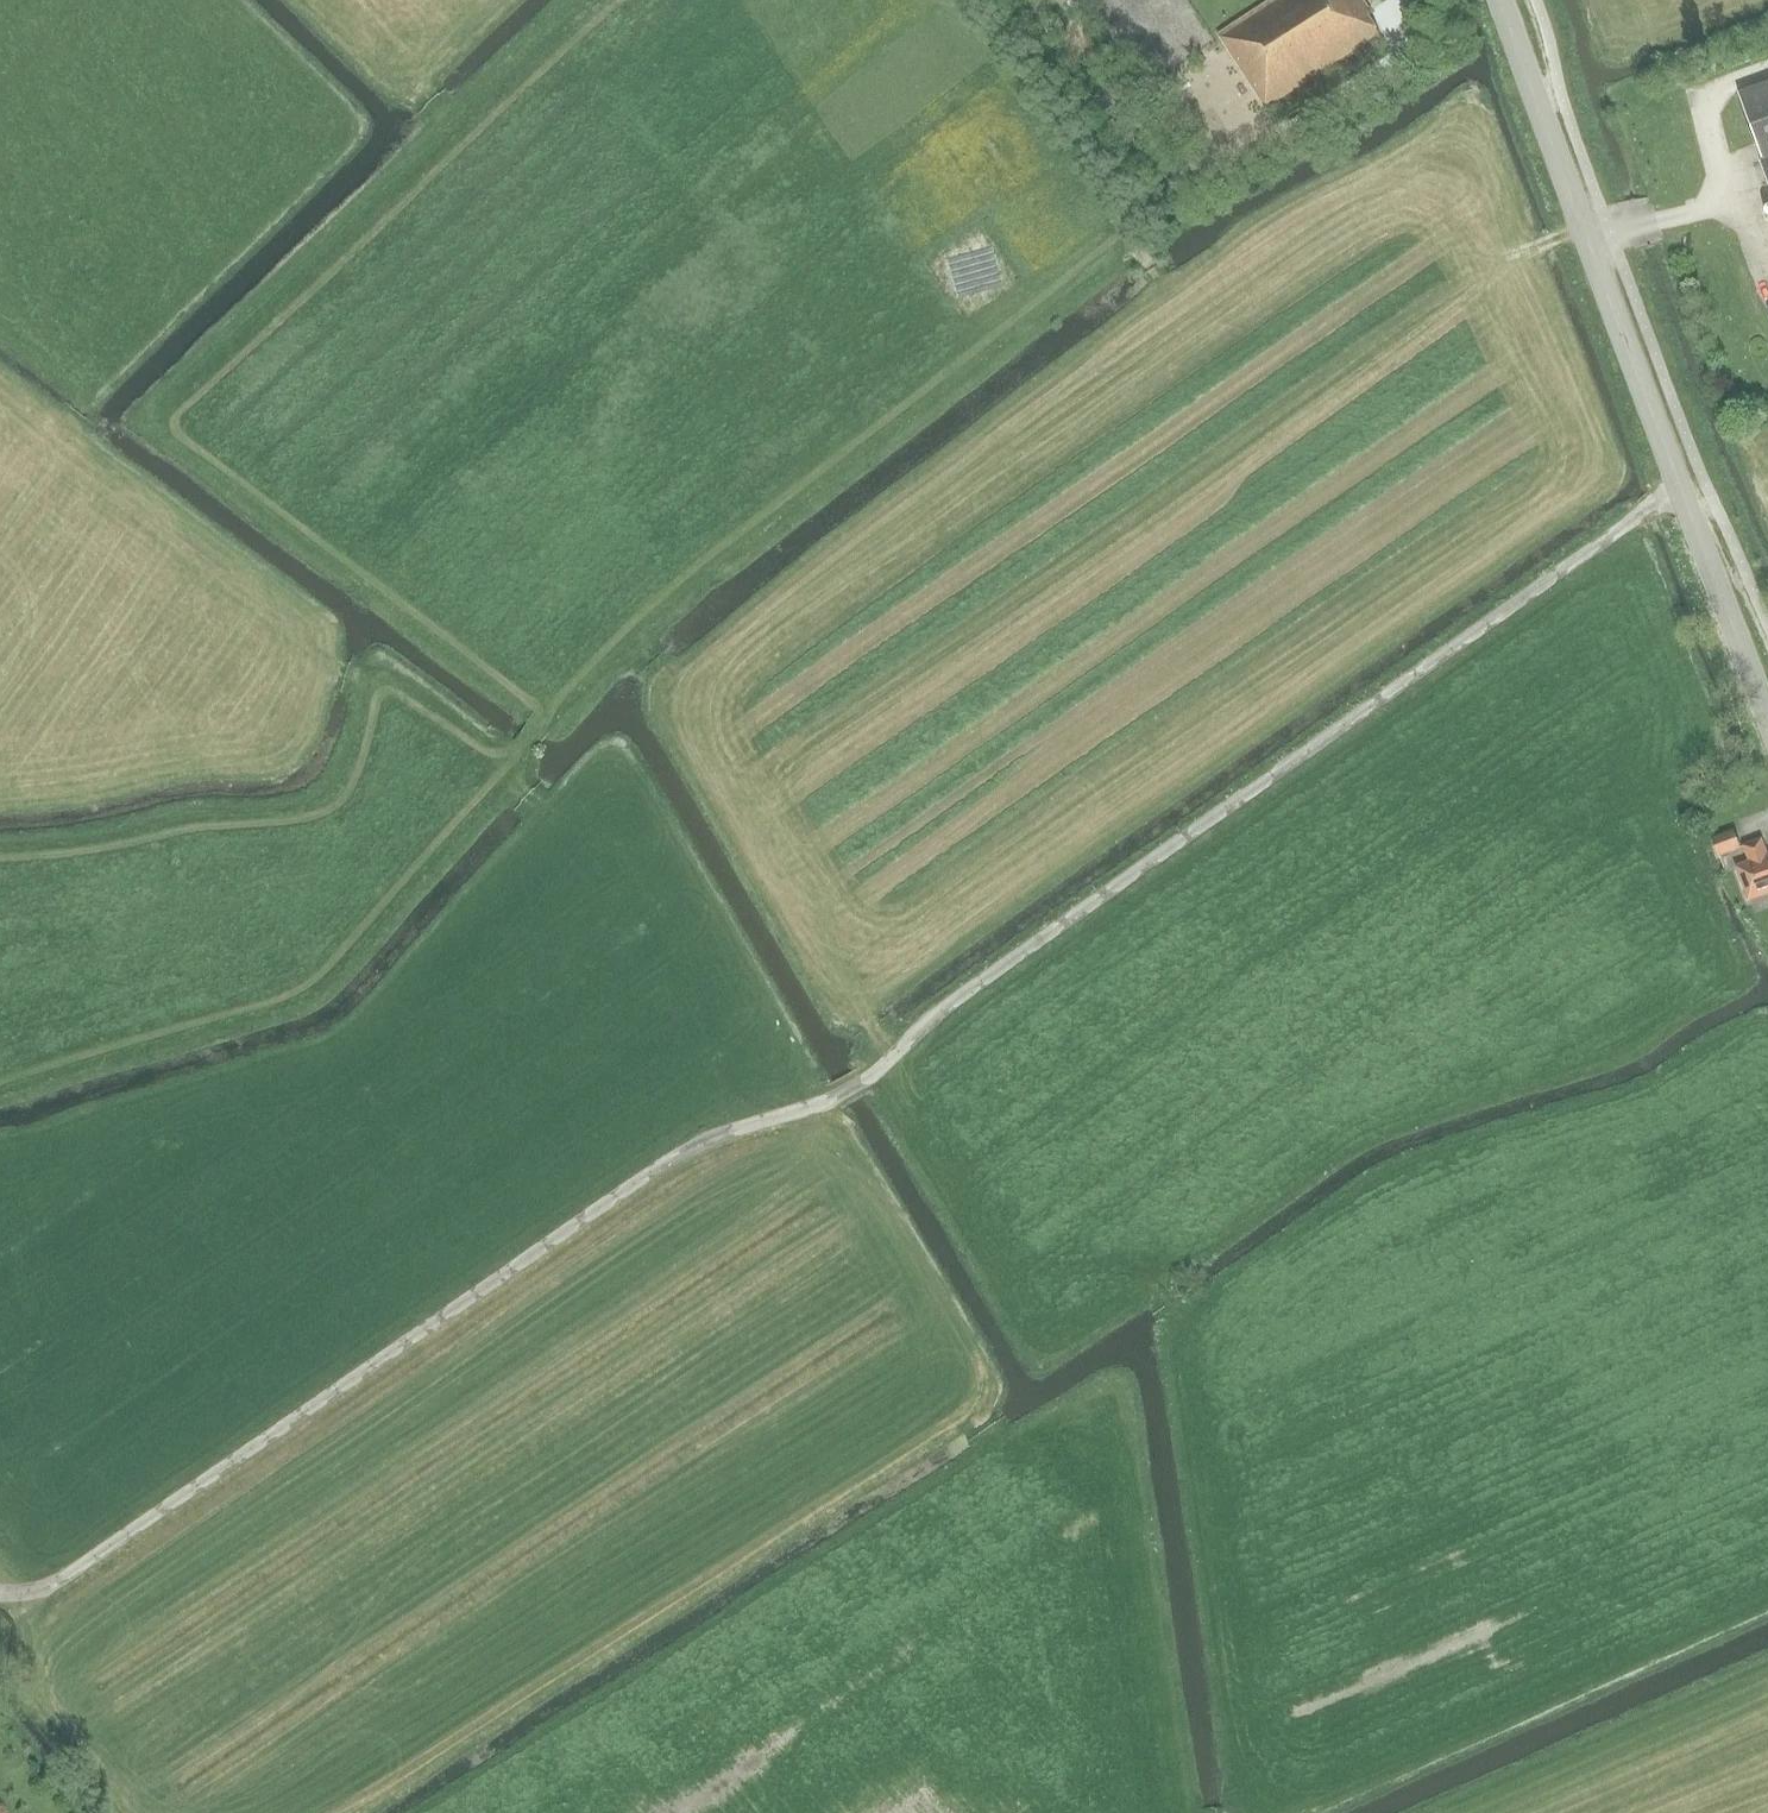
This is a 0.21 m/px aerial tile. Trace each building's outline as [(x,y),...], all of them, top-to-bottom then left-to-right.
[(1219,34),(1266,107),(1310,78),(1380,35),(1367,15),(1371,12),(1363,0),(1271,0),(1219,34)] [(1737,93),(1761,160),(1767,157),(1767,81),(1737,93)] [(1719,858),(1741,849),(1734,831),(1711,840),(1719,858)] [(1767,893),(1767,855),(1764,857),(1762,853),(1764,852),(1760,841),(1745,847),(1750,858),(1751,857),(1753,861),(1737,868),(1750,901),(1767,893)]
